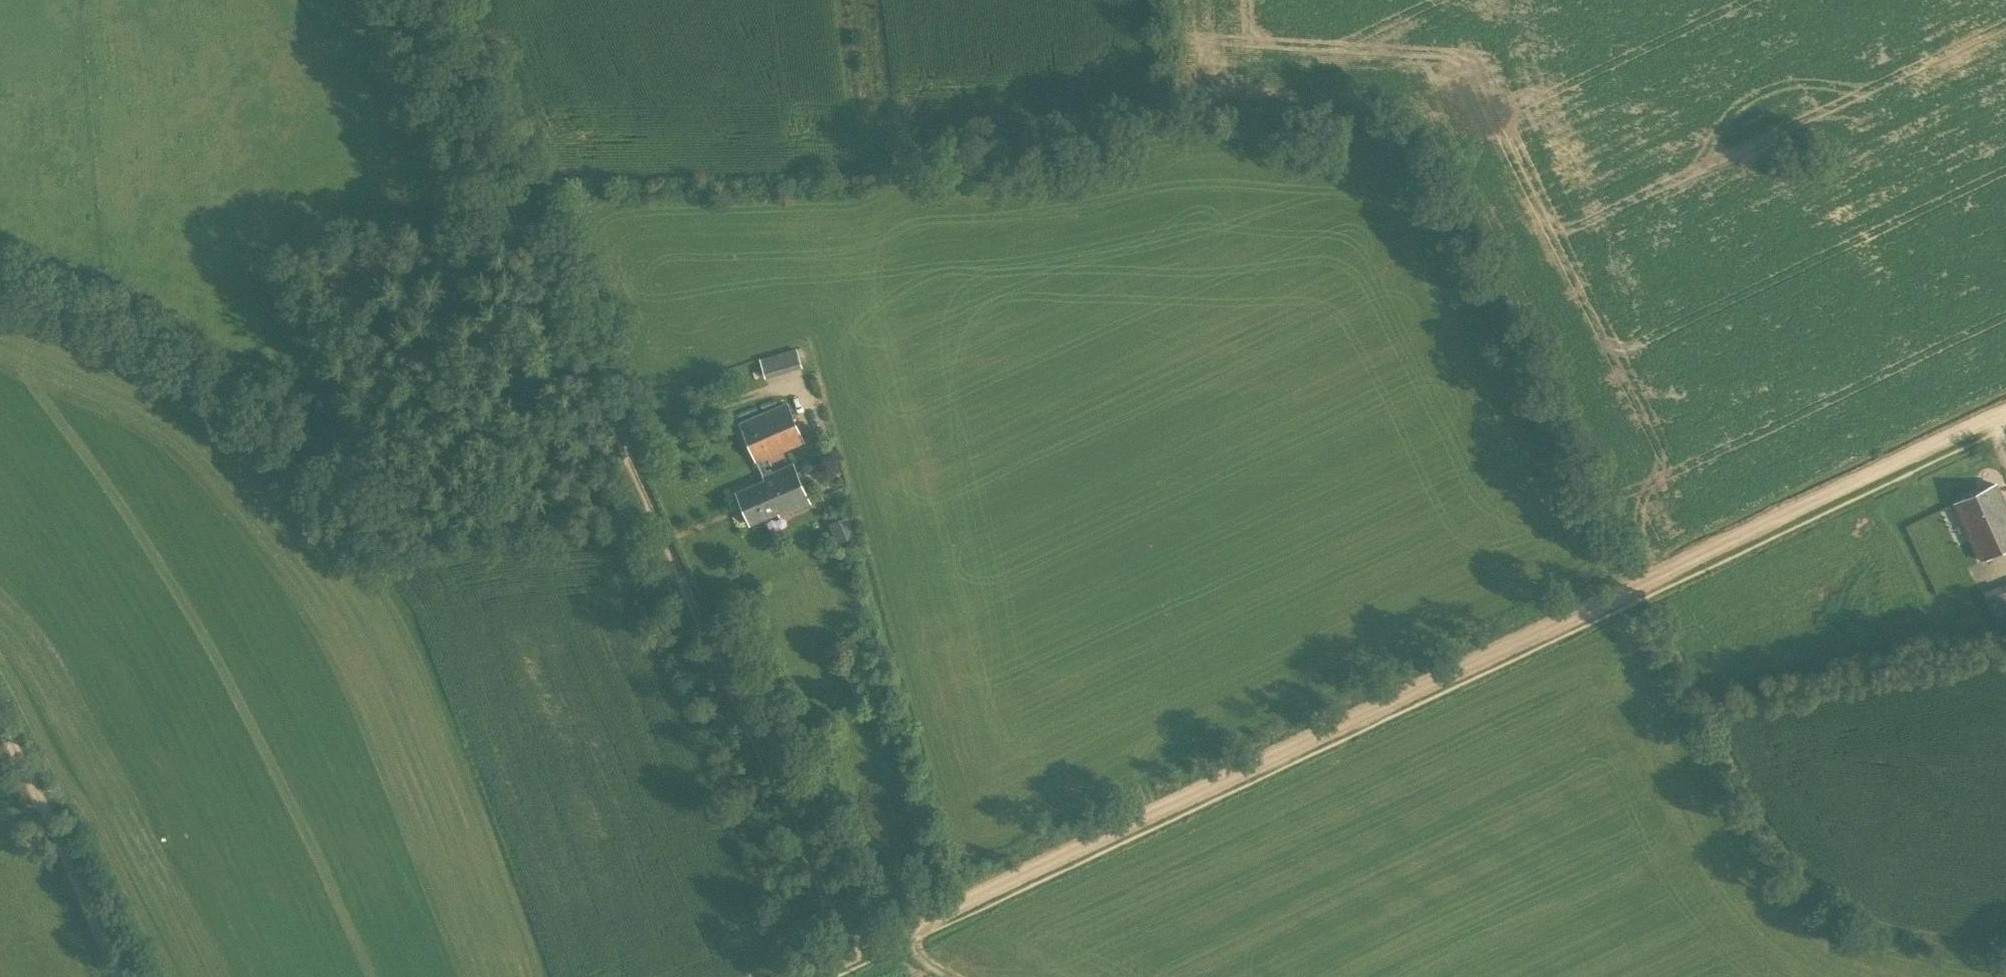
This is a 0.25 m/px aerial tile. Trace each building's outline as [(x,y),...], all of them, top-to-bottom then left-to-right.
[(764,356),(769,372),(806,362),(802,346),(764,356)] [(766,471),(762,460),(804,442),(787,404),(740,424),(765,480),(737,492),(750,524),(779,512),(780,516),(810,503),(793,464),(772,473),(771,469),(766,471)] [(1982,560),(2005,549),(2005,508),(1995,484),(1955,502),(1982,560)] [(849,514),(828,523),(837,543),(858,534),(849,514)] [(1982,594),(1995,625),(2005,621),(2005,583),(1982,594)]
